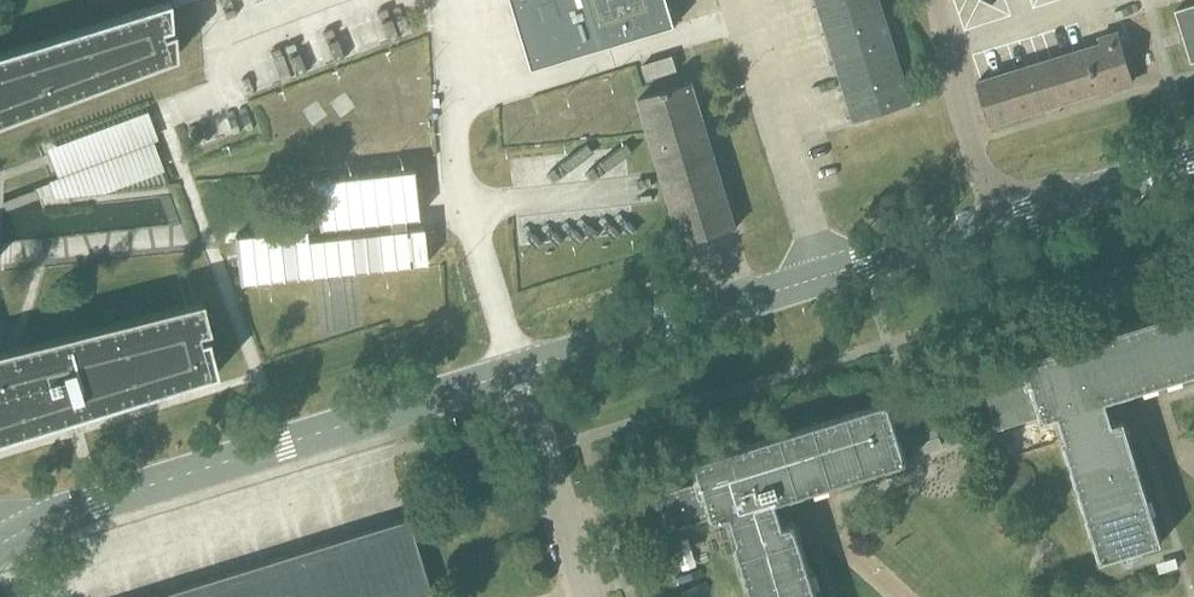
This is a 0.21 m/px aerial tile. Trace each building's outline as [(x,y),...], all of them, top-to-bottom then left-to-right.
[(605,46),(675,25),(668,0),(513,0),(533,68),(605,46)] [(855,120),(913,102),(881,0),(817,0),(855,120)] [(176,58),(174,31),(164,35),(162,30),(171,27),(170,25),(169,25),(169,17),(170,16),(170,15),(169,15),(168,5),(169,5),(169,1),(0,53),(0,123),(176,58)] [(1193,62),(1193,5),(1176,10),(1192,62),(1193,62)] [(1044,109),(1052,106),(1056,105),(1056,104),(1134,80),(1119,31),(1099,38),(1101,43),(977,81),(979,87),(978,89),(981,98),(982,99),(985,107),(984,108),(988,118),(988,119),(990,125),(1043,108),(1044,109)] [(674,56),(644,65),(648,79),(678,70),(674,56)] [(692,82),(639,98),(683,244),(736,227),(692,82)] [(307,241),(307,239),(306,229),(263,234),(253,235),(253,231),(243,232),(244,236),(240,236),(235,237),(235,239),(236,242),(236,246),(237,255),(238,264),(239,276),(240,283),(245,283),(249,282),(259,281),(263,281),(273,280),(277,279),(287,278),(291,278),(301,277),(305,276),(315,275),(319,275),(329,274),(333,273),(343,272),(347,272),(357,271),(361,270),(371,269),(375,269),(385,268),(389,267),(398,267),(404,266),(414,265),(420,264),(426,264),(426,256),(425,250),(424,244),(424,241),(424,236),(423,229),(423,228),(415,229),(405,230),(405,229),(405,228),(404,219),(418,218),(416,200),(416,199),(416,198),(415,188),(413,171),(314,182),(317,208),(317,210),(319,228),(389,220),(389,221),(390,230),(390,231),(391,232),(380,233),(307,241)] [(67,420),(65,414),(76,411),(78,417),(216,374),(208,339),(201,341),(198,334),(209,331),(209,329),(208,329),(205,321),(206,321),(202,301),(0,352),(0,441),(67,420)] [(1164,383),(1193,374),(1193,307),(1025,360),(1031,380),(988,393),(999,428),(1042,415),(1043,420),(1059,416),(1066,439),(1064,439),(1102,561),(1162,542),(1125,420),(1114,423),(1107,401),(1164,383)] [(795,522),(785,526),(777,503),(908,462),(889,401),(696,461),(701,481),(659,495),(670,530),(713,516),(714,522),(730,517),(738,540),(735,541),(752,596),(819,596),(796,522),(795,522)] [(430,591),(408,518),(153,596),(412,596),(430,591)]
